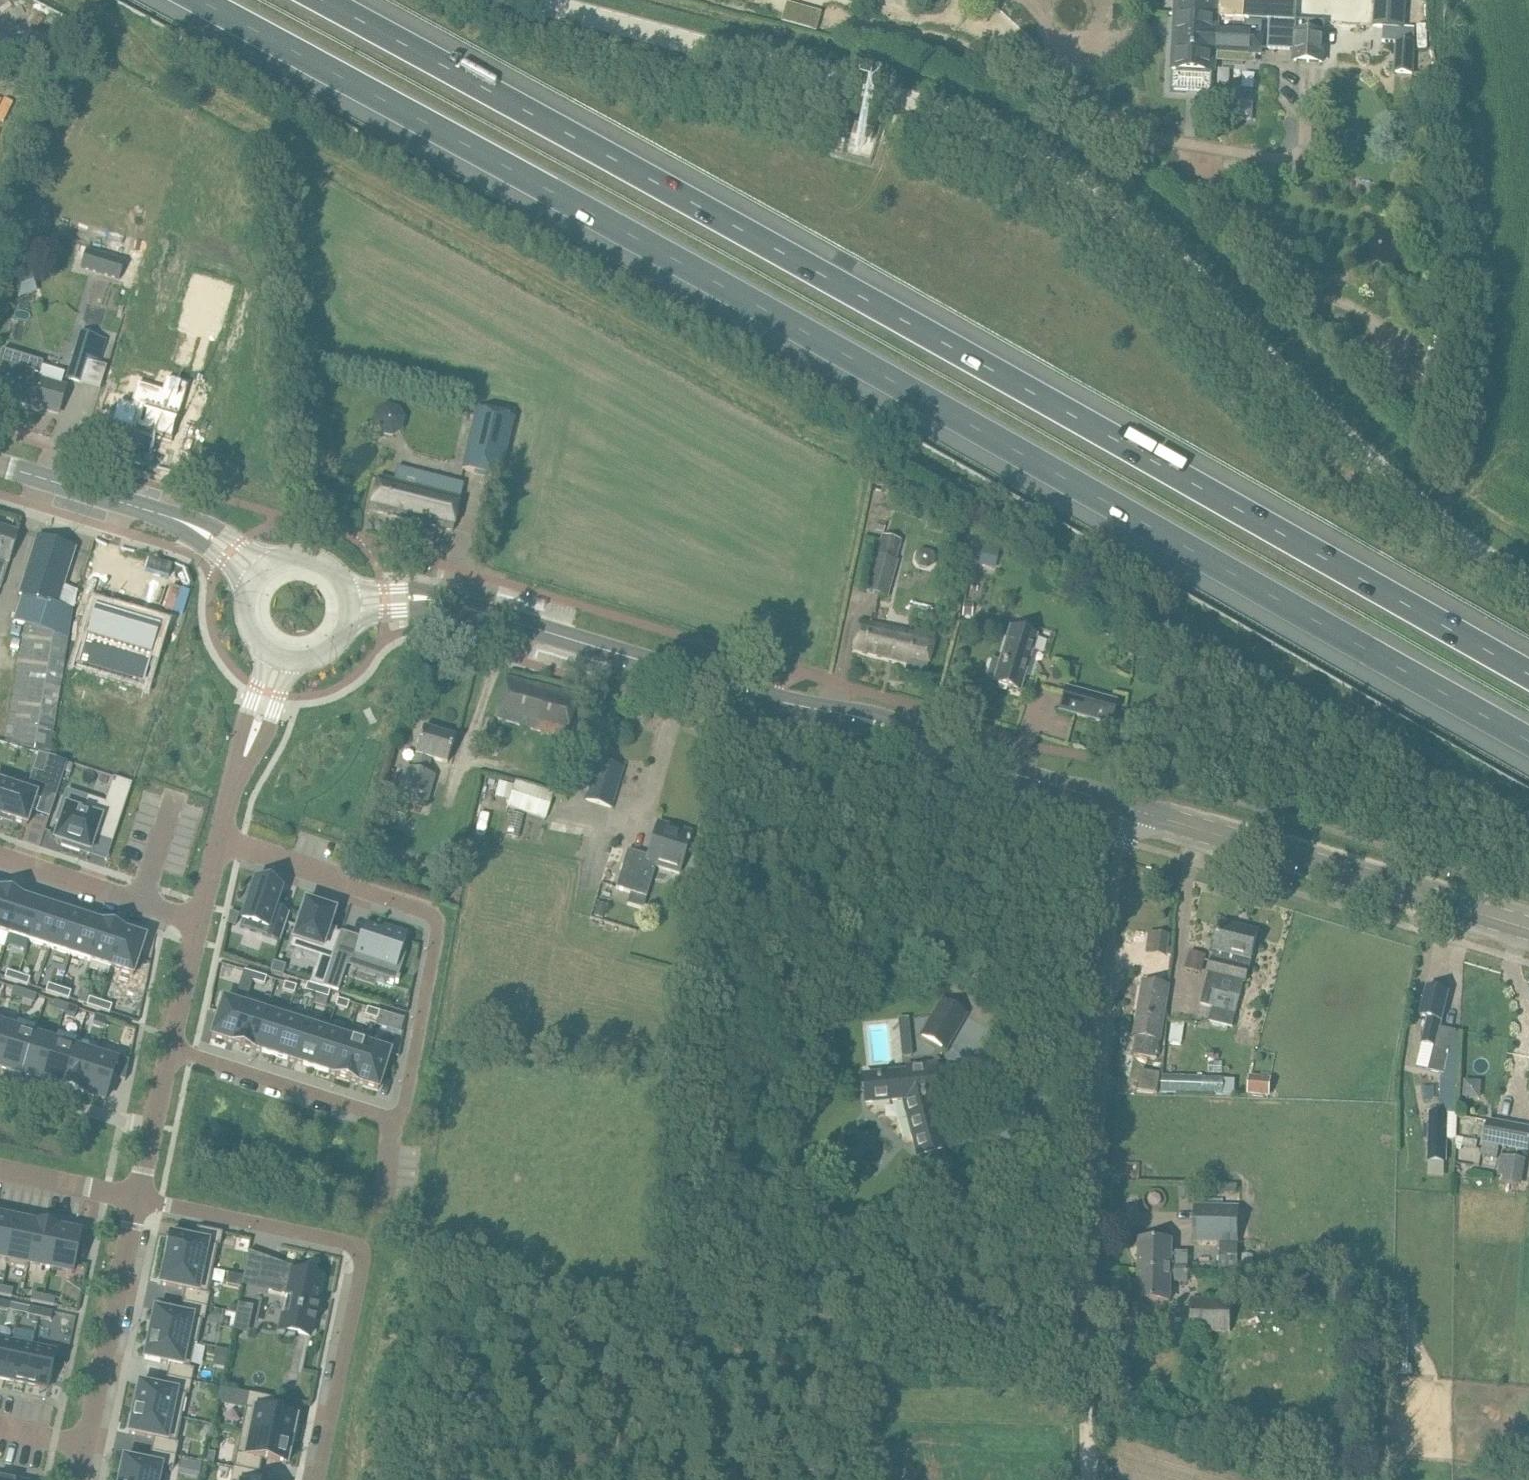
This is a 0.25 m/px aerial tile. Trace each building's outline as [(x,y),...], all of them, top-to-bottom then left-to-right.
[(1217,17),(1218,0),(1177,0),(1176,15),(1197,16),(1217,17)] [(1267,19),(1270,20),(1281,20),(1296,21),(1297,0),(1244,0),(1243,18),(1267,19)] [(1374,25),(1405,27),(1407,0),(1395,0),(1394,13),(1374,12),(1374,25)] [(1243,54),(1261,55),(1263,25),(1245,24),(1245,33),(1216,32),(1217,17),(1197,16),(1176,15),(1173,70),(1177,70),(1177,74),(1174,74),(1173,89),(1210,91),(1210,76),(1207,76),(1208,72),(1214,72),(1215,59),(1243,61),(1243,54)] [(1386,39),(1387,27),(1270,20),(1269,49),(1295,51),(1295,61),(1322,63),(1323,60),(1332,60),(1334,36),(1386,39)] [(1417,42),(1396,41),(1394,74),(1415,75),(1417,42)] [(1253,123),(1254,102),(1221,100),(1220,121),(1253,123)] [(86,251),(81,268),(120,280),(125,262),(86,251)] [(38,292),(32,270),(14,275),(21,297),(38,292)] [(82,333),(77,351),(68,380),(82,384),(90,355),(101,359),(106,339),(82,333)] [(1,376),(0,378),(0,397),(58,414),(66,388),(38,379),(43,362),(8,352),(1,376)] [(117,399),(111,419),(148,430),(151,431),(151,432),(169,438),(186,383),(164,377),(161,389),(136,382),(129,403),(117,399)] [(389,405),(377,412),(375,421),(382,433),(391,435),(402,428),(404,419),(398,408),(389,405)] [(516,418),(476,409),(462,469),(502,478),(516,418)] [(370,511),(453,532),(465,485),(398,468),(394,482),(379,478),(370,511)] [(1,589),(18,533),(0,527),(0,589),(1,589)] [(902,541),(882,535),(866,591),(888,597),(898,559),(897,559),(902,541)] [(6,743),(6,744),(49,757),(49,756),(50,757),(50,755),(66,637),(71,610),(58,606),(76,549),(38,537),(38,539),(20,595),(23,595),(15,621),(25,624),(6,743)] [(980,555),(986,555),(987,542),(968,541),(966,568),(979,568),(980,555)] [(82,625),(87,610),(75,606),(73,622),(82,625)] [(95,607),(81,657),(89,659),(87,667),(138,682),(140,674),(147,677),(161,627),(95,607)] [(906,670),(925,675),(934,636),(913,631),(912,635),(860,623),(858,631),(853,650),(907,664),(906,670)] [(992,660),(986,678),(994,681),(994,684),(1020,692),(1037,638),(1010,630),(1000,663),(992,660)] [(507,676),(502,696),(496,718),(531,729),(566,739),(579,696),(507,676)] [(1116,702),(1066,688),(1060,711),(1110,725),(1116,702)] [(424,728),(418,747),(416,755),(417,755),(412,770),(426,775),(431,759),(448,764),(449,757),(455,738),(424,728)] [(13,821),(27,826),(32,812),(39,791),(57,797),(68,763),(50,757),(49,756),(49,757),(43,774),(33,771),(26,791),(0,782),(0,817),(13,821)] [(586,800),(611,808),(623,769),(598,761),(586,800)] [(396,801),(425,810),(435,778),(405,769),(396,801)] [(61,823),(55,841),(63,843),(62,846),(80,852),(81,849),(89,852),(88,855),(90,856),(96,838),(113,844),(133,784),(131,784),(114,778),(106,804),(88,798),(84,812),(63,805),(57,822),(61,823)] [(515,782),(507,807),(544,818),(552,793),(515,782)] [(512,812),(506,835),(520,839),(526,817),(512,812)] [(616,889),(630,893),(627,905),(643,910),(656,867),(679,874),(689,842),(691,833),(658,823),(648,857),(628,851),(616,889)] [(693,876),(689,904),(698,905),(702,877),(693,876)] [(249,902),(240,928),(280,941),(280,940),(281,941),(290,915),(289,915),(289,914),(275,910),(282,890),(255,881),(253,889),(249,888),(245,900),(249,902)] [(0,893),(0,932),(9,935),(21,898),(8,894),(8,893),(1,891),(0,893)] [(21,898),(9,935),(30,942),(42,905),(29,901),(29,900),(22,898),(21,898)] [(306,902),(291,948),(332,961),(334,955),(341,934),(336,933),(329,931),(331,927),(336,912),(330,910),(331,906),(313,900),(312,904),(306,902)] [(594,917),(603,920),(607,905),(598,903),(594,917)] [(42,905),(30,942),(50,948),(62,911),(55,909),(42,905)] [(62,911),(50,948),(71,955),(83,918),(70,914),(70,913),(62,911)] [(230,912),(227,923),(235,926),(239,914),(230,912)] [(83,918),(71,955),(92,962),(103,925),(103,924),(96,922),(83,918)] [(1223,923),(1218,942),(1201,1005),(1213,1008),(1209,1022),(1234,1028),(1246,983),(1259,933),(1223,923)] [(103,925),(92,962),(112,968),(124,931),(117,929),(116,929),(103,925)] [(366,925),(354,961),(381,969),(383,963),(401,969),(407,952),(402,951),(408,932),(385,925),(384,931),(366,925)] [(124,931),(112,968),(133,975),(145,938),(131,934),(124,931)] [(1154,954),(1166,956),(1169,936),(1157,934),(1154,954)] [(1187,968),(1203,971),(1207,953),(1191,950),(1187,968)] [(332,961),(323,988),(338,993),(349,959),(334,955),(332,961)] [(274,962),(271,972),(282,976),(285,966),(274,962)] [(8,971),(5,979),(16,983),(19,975),(8,971)] [(244,971),(242,980),(253,983),(256,974),(244,971)] [(256,974),(253,983),(264,986),(267,978),(256,974)] [(19,975),(16,983),(28,986),(30,979),(19,975)] [(1138,1056),(1157,1059),(1167,999),(1163,998),(1165,986),(1144,982),(1135,1037),(1141,1038),(1138,1056)] [(286,983),(283,992),(294,996),(297,987),(296,986),(286,983)] [(308,984),(305,993),(317,996),(320,987),(308,984)] [(49,985),(46,992),(57,996),(60,989),(49,985)] [(320,987),(317,996),(328,1000),(331,991),(320,987)] [(14,988),(11,996),(23,1000),(26,992),(14,988)] [(1429,1071),(1446,1075),(1457,1032),(1441,1028),(1449,993),(1428,988),(1423,1007),(1421,1017),(1428,1019),(1422,1044),(1435,1047),(1429,1071)] [(60,989),(57,996),(69,1000),(71,992),(60,989)] [(26,992),(23,1000),(34,1004),(37,996),(26,992)] [(217,1022),(212,1037),(226,1041),(228,1042),(228,1041),(232,1043),(233,1044),(248,997),(247,997),(244,1006),(224,1000),(219,1015),(219,1014),(218,1016),(219,1016),(217,1020),(216,1022),(217,1022)] [(248,997),(233,1044),(235,1044),(236,1044),(240,1045),(239,1046),(241,1046),(254,1050),(269,1004),(248,997)] [(90,998),(87,1006),(98,1010),(101,1002),(90,998)] [(338,999),(336,1008),(347,1012),(350,1003),(338,999)] [(920,1036),(946,1052),(968,1015),(942,999),(920,1036)] [(55,1002),(52,1010),(64,1013),(67,1005),(55,1002)] [(101,1002),(98,1010),(110,1013),(112,1006),(101,1002)] [(269,1004),(254,1050),(255,1050),(254,1050),(256,1051),(256,1050),(260,1052),(262,1053),(262,1052),(275,1056),(290,1010),(288,1010),(288,1012),(269,1006),(270,1004),(269,1004)] [(67,1005),(64,1013),(76,1017),(78,1009),(67,1005)] [(368,1008),(366,1016),(377,1019),(379,1012),(368,1008)] [(290,1010),(275,1056),(288,1061),(290,1062),(290,1061),(294,1062),(294,1063),(295,1063),(310,1017),(290,1010)] [(377,1019),(376,1024),(401,1032),(405,1019),(379,1012),(377,1019)] [(96,1015),(93,1023),(105,1027),(108,1019),(96,1015)] [(310,1017),(295,1063),(297,1064),(297,1063),(301,1065),(303,1066),(303,1065),(316,1069),(331,1023),(310,1017)] [(899,1019),(903,1058),(910,1057),(907,1019),(899,1019)] [(2,1064),(14,1026),(0,1021),(0,1063),(2,1064)] [(331,1023),(316,1069),(329,1074),(331,1075),(331,1074),(335,1075),(335,1076),(336,1076),(337,1076),(351,1030),(350,1030),(349,1032),(331,1026),(331,1024),(331,1023)] [(14,1026),(2,1064),(23,1070),(36,1030),(15,1024),(14,1026)] [(23,1070),(22,1075),(44,1082),(45,1077),(58,1039),(58,1037),(36,1030),(23,1070)] [(351,1030),(337,1076),(350,1080),(350,1081),(351,1081),(351,1080),(355,1082),(357,1083),(372,1036),(351,1030)] [(372,1036),(357,1083),(359,1083),(363,1084),(363,1085),(364,1085),(365,1085),(379,1089),(383,1075),(384,1075),(384,1073),(385,1069),(386,1069),(386,1067),(392,1048),(371,1041),(373,1037),(372,1036)] [(58,1039),(45,1077),(64,1083),(76,1045),(58,1039)] [(64,1083),(63,1088),(84,1095),(98,1052),(76,1045),(64,1083)] [(98,1052),(84,1095),(106,1102),(113,1078),(119,1059),(98,1052)] [(119,1059),(113,1078),(126,1082),(126,1081),(129,1067),(130,1062),(119,1059)] [(1209,1062),(1209,1073),(1224,1074),(1224,1063),(1209,1062)] [(939,1100),(936,1066),(907,1069),(908,1076),(864,1080),(866,1103),(904,1099),(919,1155),(945,1148),(932,1100),(939,1100)] [(1138,1090),(1158,1093),(1161,1074),(1141,1071),(1138,1090)] [(1162,1094),(1224,1097),(1224,1094),(1225,1080),(1225,1078),(1162,1075),(1162,1094)] [(1248,1094),(1271,1097),(1273,1079),(1250,1076),(1248,1094)] [(1440,1079),(1439,1111),(1456,1112),(1457,1080),(1440,1079)] [(1466,1079),(1466,1096),(1483,1097),(1483,1080),(1466,1079)] [(1225,1080),(1224,1094),(1235,1094),(1235,1080),(1225,1080)] [(1430,1113),(1429,1162),(1446,1163),(1448,1114),(1430,1113)] [(1528,1153),(1528,1129),(1487,1121),(1482,1156),(1497,1159),(1500,1147),(1528,1153)] [(1458,1137),(1456,1145),(1476,1148),(1478,1141),(1458,1137)] [(1503,1183),(1523,1186),(1526,1160),(1507,1158),(1503,1183)] [(1219,1267),(1237,1268),(1240,1208),(1197,1205),(1194,1241),(1220,1243),(1219,1267)] [(7,1260),(6,1265),(7,1265),(16,1221),(0,1218),(0,1259),(7,1260)] [(16,1221),(7,1265),(28,1269),(37,1226),(16,1221)] [(37,1226),(28,1269),(29,1270),(30,1265),(50,1269),(58,1230),(37,1226)] [(196,1241),(218,1246),(220,1246),(223,1234),(198,1228),(196,1241)] [(58,1230),(50,1269),(72,1274),(80,1234),(58,1230)] [(166,1259),(166,1260),(213,1270),(218,1246),(196,1241),(194,1240),(187,1238),(187,1239),(172,1236),(172,1235),(171,1235),(171,1236),(166,1259)] [(1141,1241),(1140,1271),(1188,1273),(1189,1253),(1171,1252),(1171,1242),(1141,1241)] [(165,1265),(161,1285),(176,1288),(176,1289),(184,1290),(185,1290),(208,1295),(213,1270),(166,1260),(165,1263),(164,1265),(165,1265)] [(261,1266),(257,1285),(275,1288),(289,1291),(288,1296),(287,1297),(288,1297),(281,1329),(296,1333),(311,1336),(322,1279),(301,1274),(261,1266)] [(1188,1273),(1140,1271),(1140,1301),(1160,1301),(1169,1302),(1170,1282),(1188,1282),(1188,1273)] [(2,1288),(0,1295),(12,1298),(13,1290),(2,1288)] [(184,1290),(181,1302),(208,1308),(210,1295),(208,1295),(185,1290),(184,1290)] [(33,1294),(31,1302),(43,1304),(44,1296),(33,1294)] [(44,1296),(43,1304),(54,1307),(56,1299),(44,1296)] [(1191,1300),(1190,1331),(1232,1333),(1233,1301),(1191,1300)] [(9,1312),(10,1304),(0,1302),(0,1310),(9,1312)] [(181,1302),(178,1315),(203,1320),(205,1321),(208,1308),(181,1302)] [(239,1303),(235,1319),(251,1322),(254,1307),(239,1303)] [(30,1308),(28,1316),(40,1318),(41,1310),(30,1308)] [(41,1310),(40,1318),(51,1320),(53,1312),(41,1310)] [(149,1331),(149,1332),(149,1334),(198,1345),(203,1320),(178,1315),(177,1315),(177,1314),(169,1313),(154,1310),(149,1331)] [(148,1339),(143,1360),(159,1363),(159,1364),(166,1365),(168,1365),(168,1364),(190,1369),(195,1345),(197,1346),(198,1345),(149,1334),(148,1337),(147,1337),(147,1339),(148,1339)] [(5,1380),(12,1342),(0,1339),(0,1379),(5,1380)] [(12,1342),(5,1380),(26,1384),(34,1346),(12,1342)] [(34,1346),(26,1384),(48,1389),(55,1351),(34,1346)] [(168,1365),(165,1377),(192,1382),(195,1370),(190,1369),(168,1364),(168,1365)] [(165,1377),(163,1390),(187,1395),(189,1395),(192,1382),(165,1377)] [(133,1405),(133,1407),(133,1409),(182,1419),(187,1395),(163,1390),(161,1389),(154,1387),(154,1388),(138,1384),(134,1405),(133,1405)] [(221,1389),(218,1404),(228,1406),(231,1391),(221,1389)] [(242,1431),(241,1431),(291,1442),(292,1439),(294,1439),(296,1428),(294,1427),(296,1418),(272,1413),(275,1400),(249,1394),(242,1431)] [(132,1413),(128,1434),(143,1437),(143,1438),(151,1439),(152,1439),(153,1438),(177,1444),(182,1419),(133,1409),(132,1412),(132,1413)] [(234,1468),(234,1469),(260,1474),(263,1460),(286,1465),(288,1455),(290,1456),(292,1444),(291,1444),(291,1442),(241,1431),(234,1468)] [(152,1439),(150,1451),(176,1457),(179,1444),(177,1444),(153,1438),(152,1439)] [(150,1451),(147,1464),(167,1468),(174,1469),(176,1457),(150,1451)] [(207,1452),(205,1463),(213,1464),(216,1454),(207,1452)] [(118,1479),(164,1479),(167,1468),(147,1464),(146,1464),(146,1463),(138,1462),(123,1459),(118,1479)] [(195,1462),(192,1476),(200,1478),(203,1464),(195,1462)] [(231,1479),(258,1479),(260,1474),(234,1469),(231,1479)]
